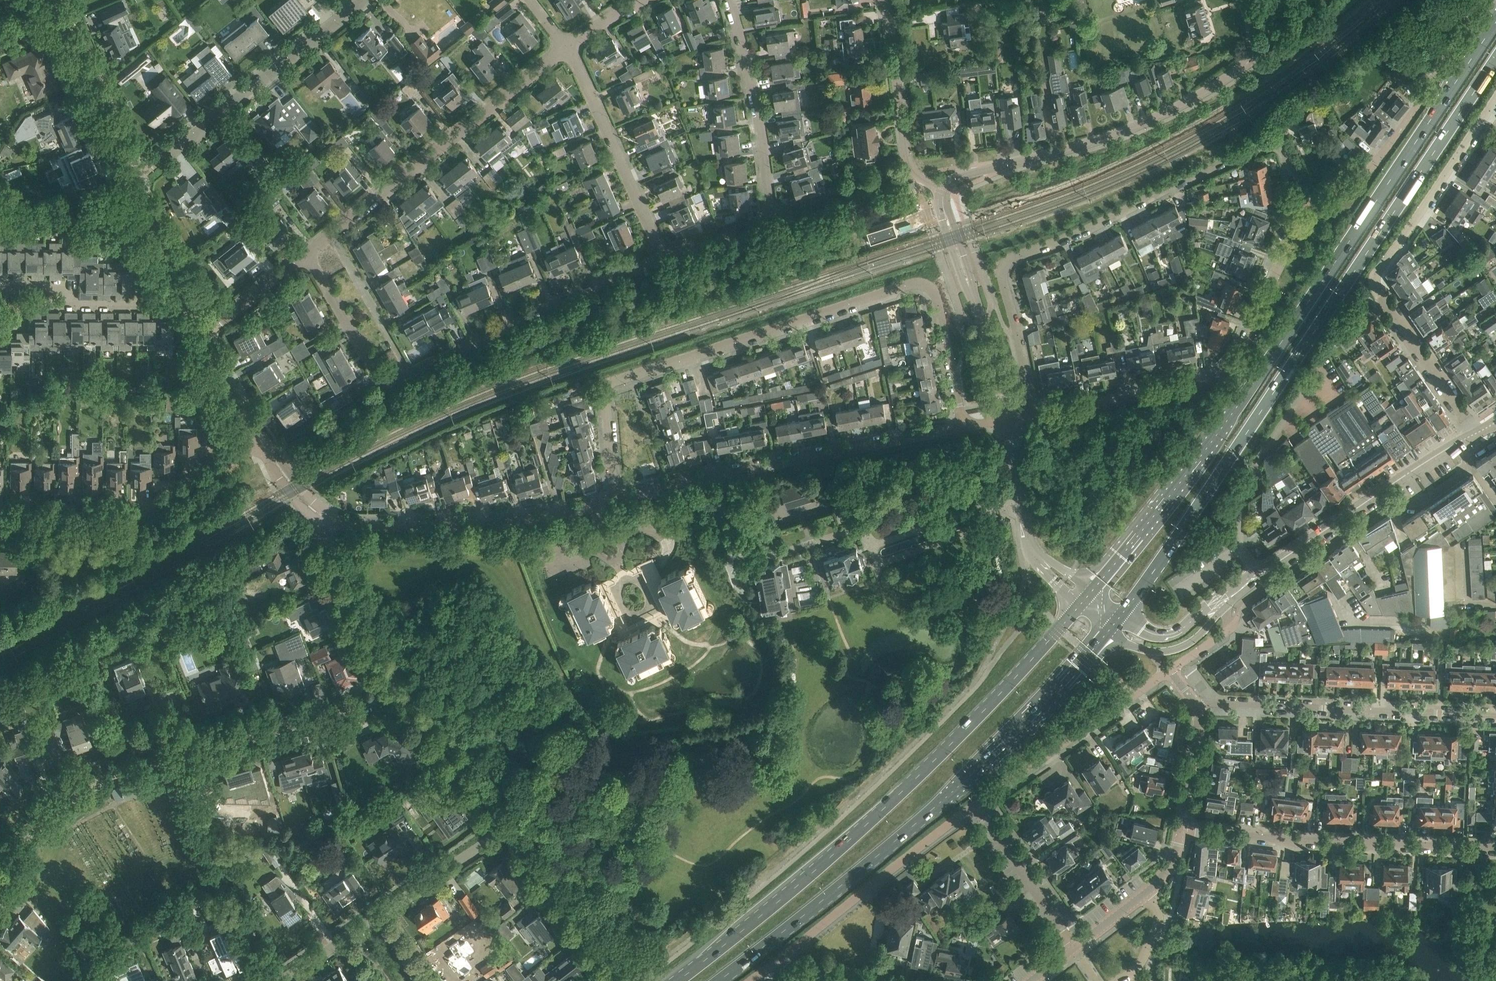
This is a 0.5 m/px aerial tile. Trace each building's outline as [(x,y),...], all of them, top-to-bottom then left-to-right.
[(303,4),(307,0),(286,0),(269,13),(284,31),(309,11),(303,4)] [(506,0),(492,0),(490,2),(498,12),(508,3),(506,0)] [(567,17),(580,8),(579,8),(576,2),(579,0),(555,0),(567,17)] [(681,6),(683,13),(690,11),(693,20),(700,17),(702,23),(706,21),(716,17),(709,0),(703,0),(689,0),(686,1),(687,4),(681,6)] [(754,8),(757,25),(767,23),(769,23),(770,28),(776,27),(776,21),(781,21),(779,9),(775,10),(773,0),(764,0),(758,1),(759,7),(754,8)] [(1183,3),(1190,26),(1188,27),(1191,36),(1210,30),(1201,0),(1194,0),(1183,3)] [(102,32),(106,39),(103,40),(106,47),(109,46),(113,55),(128,48),(121,33),(130,29),(123,13),(127,11),(122,1),(100,11),(105,22),(106,21),(109,28),(102,32)] [(497,13),(482,25),(487,31),(502,19),(503,20),(515,10),(509,3),(508,3),(498,12),(497,13)] [(661,26),(663,30),(664,32),(659,34),(664,44),(673,39),(670,31),(681,26),(672,7),(658,14),(663,25),(661,26)] [(936,20),(938,11),(925,10),(924,19),(936,20)] [(968,12),(947,15),(948,22),(942,23),(944,37),(950,36),(951,45),(967,43),(966,33),(962,33),(961,20),(969,19),(968,12)] [(527,28),(531,25),(521,13),(512,20),(518,28),(509,36),(513,41),(516,39),(524,49),(532,43),(531,43),(534,40),(535,41),(537,39),(527,28)] [(475,17),(467,24),(472,31),(481,24),(475,17)] [(258,40),(269,32),(258,19),(259,19),(258,18),(248,26),(244,22),(236,28),(240,32),(226,44),(236,58),(237,58),(257,42),(258,41),(259,42),(258,40)] [(841,28),(845,28),(847,41),(864,39),(862,25),(856,26),(855,18),(840,20),(841,28)] [(652,39),(647,31),(642,22),(628,30),(638,47),(652,39)] [(1071,34),(1078,33),(1076,23),(1069,24),(1071,34)] [(1024,25),(1027,42),(1034,41),(1031,24),(1024,25)] [(476,37),(483,38),(489,34),(481,25),(472,32),(476,37)] [(408,51),(394,33),(387,38),(388,40),(384,43),(384,42),(378,34),(377,34),(371,26),(356,38),(360,44),(357,46),(366,57),(369,55),(373,61),(389,49),(388,48),(392,45),(396,50),(395,50),(396,52),(397,51),(401,56),(408,51)] [(654,29),(648,33),(652,39),(654,45),(664,62),(670,60),(661,42),(654,29)] [(698,47),(690,30),(683,33),(691,50),(698,47)] [(793,31),(786,32),(767,35),(770,52),(775,51),(776,57),(797,53),(793,31)] [(698,45),(705,42),(702,34),(694,36),(698,45)] [(429,45),(421,35),(409,44),(426,66),(444,52),(435,40),(429,45)] [(624,58),(613,39),(596,50),(604,63),(613,58),(616,63),(624,58)] [(864,39),(847,41),(842,42),(845,63),(863,61),(862,53),(865,53),(864,39)] [(486,58),(491,53),(482,42),(473,49),(480,58),(472,65),(485,81),(497,71),(486,58)] [(195,70),(183,80),(192,90),(191,91),(197,98),(218,82),(218,81),(218,80),(219,81),(221,83),(232,74),(216,53),(216,54),(208,44),(197,53),(204,63),(198,68),(198,67),(195,69),(195,70)] [(37,97),(47,92),(56,88),(45,62),(47,61),(40,47),(4,63),(10,77),(25,71),(37,97)] [(723,47),(713,49),(703,50),(705,66),(700,67),(700,68),(696,69),(696,74),(721,71),(720,65),(725,64),(723,47)] [(447,52),(440,57),(441,58),(443,61),(451,70),(457,65),(447,52)] [(145,53),(116,76),(121,82),(149,59),(145,53)] [(777,63),(772,64),(774,80),(784,79),(794,77),(801,76),(798,60),(797,53),(776,57),(777,63)] [(1059,54),(1049,55),(1051,72),(1059,71),(1061,70),(1059,54)] [(1188,56),(1190,61),(1183,63),(1186,71),(1199,67),(1197,58),(1195,54),(1188,56)] [(633,76),(642,72),(635,60),(626,66),(633,76)] [(339,74),(336,70),(330,62),(315,74),(314,72),(306,79),(317,92),(329,82),(341,96),(350,89),(339,74)] [(1157,72),(1154,62),(1146,64),(1152,81),(1158,79),(1160,87),(1173,83),(1168,69),(1157,72)] [(959,66),(961,77),(978,74),(976,63),(959,66)] [(642,72),(633,76),(636,82),(654,73),(652,67),(642,72)] [(1130,68),(1124,70),(1127,80),(1133,78),(1135,84),(1138,94),(1144,92),(1144,94),(1151,91),(1151,90),(1147,80),(1146,76),(1138,78),(1135,70),(1131,71),(1130,68)] [(437,95),(434,98),(441,106),(448,101),(452,107),(465,97),(456,86),(462,81),(453,71),(450,73),(441,81),(447,88),(445,89),(437,95)] [(703,78),(704,84),(705,96),(729,93),(727,76),(722,77),(721,71),(696,74),(697,78),(703,78)] [(843,71),(829,73),(830,85),(844,82),(843,71)] [(921,84),(932,83),(931,72),(920,73),(921,84)] [(1066,73),(1060,74),(1063,93),(1070,91),(1066,73)] [(162,98),(146,112),(155,124),(172,110),(175,114),(181,109),(178,105),(184,101),(166,79),(154,88),(162,98)] [(538,94),(547,105),(558,97),(562,102),(569,96),(557,79),(538,94)] [(403,87),(404,88),(403,88),(407,93),(407,92),(411,97),(420,90),(412,80),(403,87)] [(1056,109),(1050,110),(1051,116),(1053,126),(1065,124),(1063,114),(1062,108),(1064,107),(1062,95),(1060,81),(1050,84),(1053,97),(1056,109)] [(783,91),(774,93),(776,109),(781,109),(782,115),(801,111),(797,89),(805,87),(804,82),(786,85),(787,91),(783,91)] [(624,111),(635,106),(634,102),(641,99),(635,84),(625,89),(626,92),(617,96),(624,111)] [(855,93),(850,94),(852,104),(872,102),(869,84),(854,86),(855,93)] [(1084,108),(1088,107),(1087,102),(1088,102),(1085,89),(1084,89),(1083,84),(1079,85),(1080,91),(1074,92),(1077,104),(1071,105),(1074,122),(1086,119),(1084,108)] [(375,109),(377,108),(378,106),(363,87),(354,93),(363,104),(367,101),(375,109)] [(1126,97),(1123,87),(1102,94),(1094,96),(1097,105),(1105,103),(1107,108),(1122,104),(1120,99),(1126,97)] [(1409,104),(1401,97),(1392,90),(1374,112),(1385,120),(1391,113),(1397,118),(1409,104)] [(1031,121),(1024,122),(1024,124),(1032,124),(1032,128),(1034,138),(1046,135),(1044,126),(1041,107),(1042,106),(1041,92),(1031,94),(1034,108),(1036,121),(1031,121)] [(258,113),(249,120),(258,130),(261,128),(272,142),(273,141),(274,144),(281,138),(280,136),(286,131),(287,133),(295,127),(291,123),(306,112),(293,96),(283,104),(278,97),(269,105),(270,107),(267,110),(268,112),(265,114),(264,112),(260,115),(258,113)] [(970,106),(966,107),(966,113),(968,123),(971,122),(972,130),(984,128),(982,110),(981,105),(981,103),(980,97),(969,98),(970,106)] [(999,98),(1001,120),(1002,120),(1001,115),(1007,115),(1008,125),(1012,125),(1013,127),(1020,126),(1020,124),(1021,124),(1019,104),(1012,105),(1011,97),(999,98)] [(419,107),(420,106),(416,101),(410,106),(415,111),(402,121),(408,129),(412,125),(418,133),(431,122),(426,116),(427,115),(424,112),(424,113),(419,107)] [(988,102),(981,103),(981,105),(982,110),(984,128),(996,127),(995,117),(993,102),(988,102)] [(734,104),(714,107),(711,107),(713,123),(710,123),(711,131),(732,128),(731,122),(736,121),(734,104)] [(1390,126),(1373,113),(1374,112),(1365,105),(1361,108),(1363,110),(1369,116),(1368,118),(1373,121),(1370,126),(1383,135),(1390,126)] [(951,122),(955,121),(958,120),(956,107),(936,109),(936,110),(939,134),(953,132),(951,122)] [(381,125),(387,120),(377,108),(375,109),(371,113),(381,125)] [(530,125),(533,123),(529,118),(521,108),(508,119),(517,130),(530,125)] [(936,110),(922,112),(922,116),(918,117),(919,125),(923,124),(925,136),(939,134),(936,110)] [(1317,126),(1318,127),(1319,127),(1320,126),(1322,125),(1322,124),(1323,122),(1324,121),(1324,119),(1324,118),(1323,116),(1323,115),(1322,114),(1321,112),(1320,112),(1319,111),(1317,110),(1316,110),(1314,110),(1313,110),(1311,111),(1310,111),(1309,112),(1308,113),(1307,115),(1306,116),(1306,118),(1306,119),(1306,121),(1307,122),(1308,124),(1298,128),(1304,141),(1315,136),(1313,131),(1317,130),(1316,127),(1317,126)] [(577,111),(567,116),(552,122),(556,130),(559,128),(564,138),(584,129),(577,111)] [(783,120),(778,121),(781,138),(791,136),(793,136),(794,142),(803,140),(803,139),(805,138),(801,111),(782,115),(783,120)] [(22,122),(17,129),(20,136),(29,132),(30,136),(39,132),(40,131),(39,130),(42,129),(43,130),(46,138),(59,132),(60,135),(67,151),(73,148),(80,145),(78,140),(81,139),(78,132),(79,131),(79,130),(79,129),(79,128),(79,127),(78,127),(77,127),(76,127),(75,127),(74,127),(72,123),(73,122),(71,116),(62,120),(57,122),(53,112),(35,119),(34,117),(33,117),(31,114),(26,116),(24,120),(23,120),(24,121),(22,122)] [(536,130),(550,124),(547,117),(533,123),(530,125),(533,131),(536,130)] [(660,128),(655,118),(634,127),(641,143),(646,141),(649,147),(668,138),(662,127),(660,128)] [(312,120),(303,127),(300,129),(309,142),(319,134),(321,132),(322,132),(312,120)] [(1351,124),(1347,121),(1342,127),(1354,136),(1358,131),(1376,145),(1383,135),(1370,126),(1367,130),(1354,120),(1351,124)] [(501,124),(488,134),(504,154),(509,150),(517,144),(520,147),(524,144),(521,140),(522,139),(518,133),(512,138),(501,124)] [(875,124),(857,126),(858,134),(852,135),(854,155),(865,154),(866,161),(875,160),(874,152),(878,151),(875,124)] [(1328,135),(1329,136),(1330,137),(1331,137),(1332,137),(1333,137),(1334,137),(1335,136),(1336,136),(1336,135),(1337,134),(1337,133),(1337,132),(1337,131),(1337,130),(1336,129),(1335,128),(1334,127),(1333,127),(1332,127),(1331,127),(1330,128),(1329,128),(1328,129),(1327,130),(1327,131),(1327,132),(1327,133),(1327,134),(1328,135)] [(732,128),(711,131),(712,138),(713,137),(716,153),(740,150),(738,133),(733,134),(732,128)] [(384,139),(387,136),(384,131),(382,129),(372,137),(377,143),(370,149),(381,163),(395,152),(384,139)] [(488,134),(476,144),(482,152),(487,158),(492,164),(499,159),(504,154),(488,134)] [(349,144),(342,135),(328,146),(336,155),(349,144)] [(212,159),(219,167),(221,170),(246,151),(236,138),(230,143),(228,140),(218,148),(221,152),(212,159)] [(654,171),(663,167),(676,161),(671,151),(667,152),(662,141),(668,139),(668,138),(649,147),(651,153),(647,155),(654,171)] [(590,141),(581,145),(568,151),(570,157),(577,154),(582,165),(597,158),(590,141)] [(567,152),(564,145),(551,151),(555,158),(567,152)] [(1343,145),(1329,148),(1330,155),(1344,153),(1343,145)] [(1490,145),(1482,157),(1495,166),(1495,149),(1490,145)] [(802,147),(783,153),(788,169),(793,168),(795,173),(813,168),(806,146),(802,147)] [(74,179),(61,184),(64,191),(75,191),(74,189),(78,188),(96,185),(91,172),(98,169),(95,161),(92,163),(91,162),(90,159),(92,159),(89,152),(84,154),(81,148),(64,155),(74,179)] [(260,153),(252,159),(261,171),(269,165),(260,153)] [(361,174),(345,155),(340,159),(345,166),(340,171),(342,173),(334,179),(332,177),(326,182),(334,192),(340,187),(344,192),(358,182),(356,178),(361,174)] [(477,171),(466,157),(454,167),(470,187),(475,183),(470,177),(477,171)] [(745,161),(732,163),(731,157),(721,159),(721,164),(723,175),(727,175),(728,186),(743,184),(742,178),(747,178),(745,161)] [(1495,173),(1495,166),(1482,157),(1474,169),(1488,179),(1493,171),(1495,173)] [(1244,180),(1268,175),(1265,164),(1248,167),(1239,170),(1240,175),(1244,175),(1244,180)] [(796,179),(790,181),(792,189),(794,188),(797,197),(799,196),(804,194),(805,196),(804,194),(818,190),(815,180),(820,178),(817,166),(813,168),(795,173),(796,179)] [(311,167),(302,173),(311,185),(320,178),(311,167)] [(441,177),(459,200),(472,190),(470,187),(454,167),(441,177)] [(488,172),(498,184),(503,180),(493,168),(488,172)] [(1466,181),(1479,190),(1484,184),(1490,188),(1490,189),(1495,193),(1495,184),(1488,179),(1474,169),(1466,181)] [(603,171),(594,175),(582,181),(586,188),(593,185),(598,196),(612,190),(603,171)] [(492,188),(498,184),(488,172),(483,177),(492,188)] [(691,195),(685,198),(680,187),(683,185),(679,175),(657,185),(664,200),(668,198),(671,205),(691,196),(691,195)] [(1252,191),(1270,188),(1268,175),(1250,179),(1252,190),(1252,191)] [(567,180),(553,186),(556,193),(570,187),(567,180)] [(178,183),(168,191),(178,215),(187,211),(186,209),(191,205),(198,214),(201,211),(207,219),(217,211),(211,203),(212,202),(203,190),(199,193),(197,189),(192,184),(190,182),(182,188),(178,183)] [(426,183),(414,193),(430,214),(444,203),(438,196),(437,197),(426,183)] [(744,190),(743,184),(728,186),(731,209),(751,207),(749,190),(744,190)] [(1247,192),(1241,193),(1241,197),(1247,195),(1249,206),(1255,208),(1254,207),(1255,207),(1261,208),(1267,207),(1266,200),(1272,199),(1270,188),(1252,191),(1252,190),(1247,191),(1247,192)] [(299,202),(303,208),(308,204),(317,214),(324,209),(324,208),(328,205),(315,189),(299,202)] [(1460,189),(1453,201),(1467,210),(1472,214),(1476,209),(1480,203),(1483,198),(1474,192),(1471,196),(1468,195),(1460,189)] [(281,201),(273,190),(261,199),(269,210),(281,201)] [(612,190),(598,196),(603,207),(596,210),(599,218),(620,208),(612,190)] [(1200,200),(1209,198),(1208,192),(1199,193),(1200,200)] [(408,211),(399,217),(402,221),(409,233),(410,235),(420,228),(417,224),(425,218),(430,214),(414,193),(401,203),(408,211)] [(1495,205),(1495,199),(1489,194),(1485,200),(1495,207),(1495,205)] [(456,197),(451,202),(460,214),(466,209),(456,197)] [(674,211),(669,213),(676,229),(695,221),(695,220),(698,219),(691,204),(688,197),(671,205),(674,211)] [(1453,201),(1445,212),(1453,218),(1451,221),(1456,225),(1458,221),(1459,222),(1467,210),(1453,201)] [(460,214),(451,202),(445,206),(455,218),(460,214)] [(228,226),(237,218),(227,205),(218,213),(228,226)] [(1175,206),(1164,211),(1171,224),(1174,230),(1187,224),(1184,208),(1178,211),(1175,206)] [(1258,210),(1254,208),(1252,212),(1249,211),(1249,212),(1248,212),(1246,218),(1237,214),(1236,216),(1233,216),(1232,221),(1239,222),(1264,231),(1268,220),(1256,215),(1258,210)] [(1472,214),(1480,219),(1483,214),(1476,209),(1472,214)] [(1163,236),(1174,230),(1171,224),(1164,211),(1153,217),(1163,236)] [(523,212),(519,214),(525,228),(529,226),(523,212)] [(1472,214),(1469,219),(1476,224),(1480,219),(1472,214)] [(460,215),(456,219),(462,227),(467,223),(460,215)] [(1207,218),(1188,216),(1189,227),(1206,231),(1207,218)] [(289,227),(281,217),(264,231),(271,239),(269,240),(275,248),(288,237),(283,231),(289,227)] [(1153,217),(1142,223),(1149,236),(1160,230),(1163,236),(1153,217)] [(615,218),(600,225),(606,238),(610,236),(616,248),(634,239),(626,221),(618,225),(615,218)] [(205,236),(219,226),(214,219),(200,228),(205,236)] [(239,220),(231,226),(240,237),(248,231),(239,220)] [(402,221),(395,224),(402,237),(409,233),(402,221)] [(578,235),(575,229),(572,221),(565,225),(571,238),(578,235)] [(575,229),(578,235),(592,229),(589,222),(575,229)] [(1264,231),(1239,222),(1232,239),(1251,246),(1253,241),(1259,243),(1264,231)] [(1142,223),(1131,229),(1136,237),(1132,239),(1137,249),(1152,242),(1149,236),(1142,223)] [(524,229),(533,250),(540,247),(531,226),(524,229)] [(884,230),(867,236),(870,242),(870,244),(872,248),(899,239),(898,236),(897,234),(894,227),(884,230)] [(1444,228),(1430,237),(1440,252),(1457,241),(1446,228),(1444,229),(1444,228)] [(533,250),(524,229),(518,232),(527,253),(533,250)] [(358,244),(354,246),(362,260),(385,247),(381,241),(375,231),(368,235),(369,237),(360,243),(360,242),(358,243),(358,244)] [(1128,247),(1125,243),(1121,234),(1110,240),(1120,258),(1117,253),(1128,247)] [(1251,246),(1232,239),(1227,237),(1225,237),(1223,243),(1229,245),(1225,255),(1226,255),(1251,265),(1255,254),(1249,252),(1251,246)] [(1459,242),(1468,253),(1474,247),(1465,237),(1459,242)] [(233,252),(217,265),(227,278),(243,266),(246,270),(258,261),(241,239),(230,248),(233,252)] [(1110,240),(1099,246),(1109,264),(1120,258),(1110,240)] [(20,259),(26,259),(26,242),(8,242),(8,279),(8,271),(13,271),(13,279),(26,279),(26,264),(20,264),(20,259)] [(44,279),(43,251),(43,242),(26,242),(26,259),(26,264),(26,279),(26,271),(31,271),(31,279),(44,279)] [(79,279),(79,242),(69,242),(69,251),(62,251),(62,243),(61,243),(62,259),(62,264),(62,279),(62,271),(67,271),(67,279),(79,279)] [(80,242),(79,242),(79,279),(79,299),(92,299),(92,291),(97,291),(97,299),(98,299),(97,262),(92,262),(92,263),(80,263),(80,242)] [(385,247),(362,260),(370,274),(379,269),(385,265),(382,259),(398,250),(393,242),(385,247)] [(582,262),(575,245),(566,249),(563,242),(557,244),(567,268),(582,262)] [(50,251),(43,251),(44,279),(44,271),(49,271),(49,279),(62,279),(62,264),(56,264),(56,259),(62,259),(61,243),(50,243),(50,251)] [(1456,243),(1447,249),(1453,259),(1463,253),(1456,243)] [(557,244),(551,247),(554,254),(545,258),(552,274),(567,268),(557,244)] [(417,246),(408,252),(412,258),(421,253),(417,246)] [(1099,246),(1088,251),(1098,270),(1109,264),(1099,246)] [(1483,262),(1495,254),(1491,248),(1479,256),(1483,262)] [(1121,258),(1131,253),(1129,249),(1119,254),(1121,258)] [(1088,251),(1077,257),(1084,270),(1087,276),(1098,270),(1088,251)] [(424,259),(421,253),(408,261),(411,267),(424,259)] [(483,255),(489,269),(496,266),(490,253),(483,255)] [(518,257),(511,260),(522,283),(536,277),(532,268),(529,261),(526,253),(518,257)] [(1221,254),(1219,259),(1224,261),(1228,263),(1224,271),(1232,273),(1233,271),(1237,273),(1246,276),(1251,265),(1226,255),(1221,254)] [(489,269),(483,255),(477,258),(483,272),(489,269)] [(1395,268),(1387,274),(1387,275),(1388,275),(1389,276),(1388,277),(1389,279),(1389,280),(1391,283),(1392,283),(1393,284),(1406,275),(1406,274),(1413,270),(1413,269),(1403,255),(1393,265),(1395,268)] [(1174,256),(1168,258),(1174,273),(1179,272),(1174,256)] [(509,270),(500,273),(503,281),(507,290),(522,283),(511,260),(505,262),(509,270)] [(1075,270),(1075,269),(1070,260),(1063,264),(1065,268),(1060,270),(1062,276),(1070,273),(1075,270)] [(98,299),(110,299),(110,291),(115,291),(115,299),(116,299),(115,263),(115,262),(108,262),(108,271),(104,271),(104,262),(97,262),(98,299)] [(118,263),(115,263),(115,279),(122,279),(122,284),(116,284),(116,299),(128,299),(128,291),(134,291),(134,279),(134,278),(134,271),(128,271),(128,263),(118,263)] [(1041,282),(1045,281),(1047,280),(1043,268),(1023,274),(1026,286),(1041,282)] [(1147,273),(1150,280),(1160,277),(1157,269),(1147,273)] [(1478,269),(1473,273),(1478,280),(1483,277),(1478,269)] [(1075,270),(1070,273),(1073,279),(1078,276),(1075,270)] [(1244,288),(1223,280),(1226,274),(1214,270),(1211,277),(1219,280),(1218,284),(1225,287),(1223,292),(1239,299),(1244,288)] [(1421,282),(1413,270),(1406,274),(1406,275),(1393,284),(1396,288),(1396,290),(1397,292),(1399,293),(1401,296),(1421,282)] [(1186,281),(1183,275),(1180,276),(1179,273),(1174,275),(1177,284),(1186,281)] [(487,283),(488,283),(485,275),(469,282),(479,306),(494,300),(487,283)] [(440,286),(444,293),(450,289),(443,276),(436,280),(440,286)] [(1159,286),(1172,282),(1170,276),(1157,280),(1159,286)] [(392,277),(377,286),(385,300),(407,287),(403,281),(397,285),(392,277)] [(1485,278),(1475,284),(1479,290),(1489,284),(1485,278)] [(1082,282),(1078,284),(1084,295),(1090,291),(1084,281),(1082,282)] [(457,296),(464,312),(479,306),(469,282),(463,285),(466,292),(457,296)] [(1044,293),(1041,282),(1026,286),(1030,298),(1044,293)] [(1138,293),(1136,287),(1130,289),(1127,282),(1120,286),(1128,299),(1127,297),(1138,293)] [(1417,300),(1428,292),(1421,282),(1401,296),(1402,297),(1402,299),(1404,301),(1405,301),(1406,303),(1406,302),(1409,306),(1417,300)] [(1138,293),(1144,291),(1142,285),(1136,287),(1138,293)] [(431,300),(444,293),(440,286),(427,294),(431,300)] [(1128,299),(1120,286),(1124,294),(1112,297),(1115,304),(1128,300),(1128,299)] [(399,311),(399,310),(408,305),(404,297),(410,293),(407,287),(385,300),(393,314),(397,311),(397,312),(399,311)] [(1492,289),(1485,294),(1490,302),(1495,298),(1495,295),(1492,289)] [(291,312),(294,318),(317,305),(309,291),(305,293),(302,294),(303,295),(293,300),(298,308),(291,312)] [(1090,291),(1084,295),(1082,296),(1087,313),(1099,309),(1090,291)] [(1044,293),(1030,298),(1033,309),(1052,304),(1049,292),(1044,293)] [(1196,301),(1213,308),(1215,303),(1235,310),(1239,299),(1223,292),(1221,298),(1213,295),(1211,299),(1196,293),(1196,301)] [(1414,319),(1417,323),(1439,307),(1447,302),(1447,301),(1448,301),(1444,296),(1426,309),(1422,304),(1410,313),(1410,314),(1410,316),(1412,318),(1414,319)] [(1115,304),(1112,297),(1105,300),(1107,306),(1115,304)] [(915,301),(905,303),(908,317),(917,315),(915,301)] [(1423,331),(1423,333),(1436,324),(1433,319),(1451,307),(1447,302),(1439,307),(1417,323),(1419,327),(1419,329),(1421,331),(1423,331)] [(1053,303),(1052,304),(1033,309),(1034,315),(1033,316),(1034,320),(1036,321),(1042,320),(1044,327),(1059,322),(1053,303)] [(324,319),(317,305),(294,318),(297,324),(304,320),(309,328),(324,319)] [(453,320),(446,307),(427,318),(424,312),(403,324),(412,339),(432,327),(434,331),(453,320)] [(271,314),(276,323),(278,327),(284,323),(277,310),(271,314)] [(1209,326),(1199,322),(1200,323),(1224,332),(1225,332),(1229,321),(1223,319),(1225,314),(1218,311),(1216,316),(1208,313),(1206,317),(1211,319),(1209,326)] [(29,313),(28,333),(29,333),(29,368),(29,349),(47,349),(47,332),(47,328),(47,313),(47,321),(41,321),(41,313),(29,313)] [(47,349),(59,349),(65,349),(65,313),(65,321),(59,321),(59,313),(47,313),(47,328),(53,328),(53,332),(47,332),(47,349)] [(65,349),(77,349),(77,341),(83,341),(83,313),(83,321),(77,321),(77,313),(65,313),(65,349)] [(101,349),(101,332),(101,327),(101,313),(101,321),(95,321),(95,313),(83,313),(83,341),(101,341),(101,349)] [(101,327),(107,327),(107,332),(101,332),(101,349),(119,349),(119,313),(119,321),(113,321),(113,313),(101,313),(101,327)] [(119,313),(119,349),(131,349),(131,341),(137,341),(137,313),(136,321),(131,321),(131,313),(119,313)] [(155,349),(155,339),(155,332),(155,328),(155,313),(155,321),(149,321),(149,313),(137,313),(137,341),(147,341),(147,345),(150,348),(155,348),(155,349)] [(155,313),(155,328),(161,328),(161,332),(155,332),(155,339),(155,349),(167,349),(167,341),(173,341),(173,321),(167,321),(167,313),(155,313)] [(903,330),(908,329),(924,326),(921,314),(917,315),(908,317),(906,317),(906,318),(901,319),(903,330)] [(1360,314),(1347,323),(1353,330),(1365,322),(1360,314)] [(1459,318),(1452,322),(1447,326),(1444,329),(1441,325),(1425,337),(1430,344),(1467,318),(1464,314),(1459,318)] [(1467,318),(1430,344),(1435,351),(1443,346),(1451,340),(1452,340),(1458,332),(1465,327),(1468,324),(1469,326),(1478,320),(1474,314),(1467,318)] [(1482,325),(1488,333),(1495,328),(1495,318),(1495,316),(1482,325)] [(889,317),(876,319),(877,323),(879,333),(879,335),(885,334),(889,333),(892,332),(889,317)] [(1200,323),(1199,322),(1198,317),(1183,320),(1186,334),(1178,336),(1183,361),(1185,362),(1191,361),(1191,359),(1197,358),(1193,336),(1201,335),(1200,323)] [(1165,342),(1167,354),(1169,363),(1176,362),(1176,363),(1182,362),(1182,361),(1183,361),(1178,336),(1179,338),(1170,340),(1169,334),(1164,335),(1161,322),(1155,323),(1159,343),(1165,342)] [(1366,347),(1361,350),(1364,354),(1360,357),(1389,337),(1385,332),(1386,331),(1384,328),(1382,327),(1381,326),(1376,330),(1371,322),(1362,329),(1363,331),(1357,335),(1366,347)] [(1157,366),(1155,356),(1153,344),(1159,343),(1155,323),(1157,331),(1150,332),(1150,334),(1149,334),(1147,344),(1139,346),(1143,369),(1157,366)] [(1219,347),(1224,332),(1200,323),(1201,335),(1205,335),(1210,337),(1207,342),(1219,347)] [(866,338),(864,333),(861,324),(849,327),(854,342),(866,338)] [(924,326),(908,329),(911,341),(926,338),(924,326)] [(854,342),(849,327),(838,331),(843,346),(854,342)] [(243,355),(253,350),(255,352),(266,346),(256,328),(234,339),(243,355)] [(1038,329),(1032,331),(1034,344),(1041,343),(1038,329)] [(843,346),(838,331),(827,335),(831,350),(843,346)] [(29,333),(28,333),(17,333),(17,341),(11,341),(11,369),(11,361),(16,361),(16,369),(29,368),(29,333)] [(820,354),(822,359),(833,356),(831,350),(827,335),(815,339),(820,353),(820,354)] [(266,346),(255,352),(258,359),(273,350),(287,343),(283,336),(270,344),(266,346)] [(1454,340),(1455,341),(1459,346),(1464,343),(1459,336),(1454,340)] [(1389,337),(1361,357),(1363,360),(1366,358),(1367,358),(1377,350),(1382,357),(1388,353),(1396,347),(1395,345),(1395,344),(1393,341),(1391,341),(1389,337)] [(926,338),(911,341),(913,353),(929,349),(926,338)] [(1116,339),(1119,351),(1125,350),(1125,349),(1123,338),(1116,339)] [(1119,351),(1116,339),(1110,340),(1111,346),(1106,347),(1107,353),(1119,351)] [(798,344),(792,346),(797,361),(798,364),(814,359),(810,347),(806,349),(803,340),(797,342),(798,344)] [(1,369),(11,369),(11,341),(0,341),(0,369),(1,369)] [(291,349),(294,354),(307,347),(304,341),(290,348),(291,349)] [(1082,341),(1076,343),(1076,347),(1078,353),(1084,352),(1083,346),(1082,341)] [(1451,360),(1444,364),(1472,405),(1491,393),(1485,384),(1479,375),(1475,370),(1462,352),(1459,346),(1455,341),(1448,345),(1453,352),(1448,356),(1451,360)] [(287,343),(273,350),(277,357),(291,349),(290,348),(287,343)] [(348,360),(340,346),(325,355),(329,363),(322,367),(326,373),(348,360)] [(792,346),(781,350),(786,365),(797,361),(792,346)] [(1139,346),(1138,346),(1125,349),(1125,350),(1129,371),(1135,370),(1136,371),(1142,370),(1143,369),(1139,346)] [(307,347),(294,354),(297,360),(311,353),(307,347)] [(1076,347),(1070,348),(1072,360),(1079,359),(1078,353),(1076,347)] [(929,349),(913,353),(915,364),(931,361),(934,361),(933,355),(930,355),(929,349)] [(781,350),(770,353),(775,369),(786,365),(781,350)] [(770,353),(758,357),(763,372),(775,369),(770,353)] [(1089,357),(1081,358),(1083,366),(1087,365),(1087,369),(1089,379),(1103,376),(1100,361),(1099,355),(1089,357)] [(1399,355),(1386,364),(1390,371),(1396,367),(1403,362),(1399,355)] [(1117,374),(1115,364),(1113,356),(1107,357),(1108,360),(1100,361),(1103,376),(1105,376),(1105,377),(1110,376),(1111,375),(1117,374)] [(758,357),(747,361),(752,376),(763,372),(758,357)] [(881,358),(861,364),(863,369),(882,363),(881,358)] [(1443,412),(1445,411),(1408,358),(1403,362),(1396,367),(1404,380),(1422,408),(1423,407),(1438,429),(1449,421),(1443,412)] [(326,373),(325,374),(326,374),(336,392),(336,393),(348,386),(348,385),(345,381),(350,378),(353,377),(352,376),(356,374),(348,360),(326,373)] [(1058,360),(1038,364),(1042,382),(1048,381),(1049,387),(1055,386),(1056,387),(1062,386),(1062,384),(1063,384),(1059,366),(1058,360)] [(285,376),(276,361),(253,374),(263,390),(285,376)] [(752,376),(747,361),(736,365),(741,380),(752,376)] [(931,361),(915,364),(918,376),(933,373),(931,361)] [(1475,370),(1479,375),(1485,371),(1487,375),(1483,377),(1492,391),(1495,389),(1495,378),(1485,362),(1476,368),(1475,370)] [(861,364),(850,368),(852,373),(863,369),(861,364)] [(1073,364),(1059,366),(1063,384),(1064,384),(1065,386),(1070,384),(1071,383),(1077,382),(1075,372),(1074,367),(1073,364)] [(1341,364),(1336,367),(1342,379),(1347,376),(1341,364)] [(736,365),(725,368),(730,384),(741,380),(736,365)] [(879,367),(864,372),(866,378),(878,374),(877,373),(881,372),(879,367)] [(714,374),(707,376),(712,390),(730,384),(725,368),(713,372),(714,374)] [(850,368),(839,371),(840,377),(852,373),(850,368)] [(839,371),(822,377),(824,382),(840,377),(839,371)] [(854,382),(866,378),(864,372),(852,376),(854,382)] [(933,373),(918,376),(920,388),(936,385),(933,373)] [(1371,374),(1367,377),(1369,379),(1371,383),(1375,380),(1371,374)] [(843,385),(854,382),(852,376),(841,379),(843,385)] [(307,378),(293,386),(298,394),(298,393),(306,389),(312,386),(307,378)] [(692,391),(698,389),(694,378),(688,380),(692,391)] [(841,379),(830,383),(832,389),(843,385),(841,379)] [(688,380),(682,382),(686,393),(692,391),(688,380)] [(1436,430),(1430,422),(1421,408),(1422,408),(1404,380),(1398,385),(1408,400),(1402,405),(1424,438),(1436,430)] [(653,392),(647,393),(651,405),(670,399),(673,398),(667,381),(651,386),(653,392)] [(805,384),(806,390),(818,388),(817,382),(805,384)] [(780,384),(768,388),(770,391),(770,392),(771,397),(783,395),(782,389),(781,389),(780,384)] [(806,390),(805,384),(793,387),(794,392),(806,390)] [(920,388),(922,399),(938,396),(936,385),(920,388)] [(1405,438),(1397,425),(1381,402),(1369,385),(1357,393),(1375,418),(1370,421),(1395,457),(1396,459),(1408,451),(1407,449),(1411,446),(1405,438)] [(827,398),(825,390),(807,393),(808,401),(827,398)] [(797,395),(798,402),(803,401),(804,403),(809,402),(808,401),(807,393),(797,395)] [(940,408),(938,396),(922,399),(925,411),(940,408)] [(1352,396),(1336,408),(1378,469),(1395,457),(1370,421),(1352,396)] [(285,406),(277,411),(287,426),(294,421),(298,425),(307,419),(303,415),(304,414),(303,412),(302,413),(297,406),(301,402),(298,397),(293,400),(285,406)] [(711,397),(705,399),(707,410),(709,410),(713,409),(713,408),(711,397)] [(566,411),(561,412),(565,426),(573,424),(588,419),(586,411),(591,410),(587,398),(585,399),(578,401),(572,403),(564,406),(566,411)] [(1398,425),(1413,446),(1424,438),(1402,405),(1396,409),(1392,403),(1390,403),(1387,398),(1381,402),(1397,425),(1398,425)] [(325,399),(321,401),(328,414),(341,406),(337,400),(328,404),(325,399)] [(670,399),(651,405),(655,417),(670,412),(669,411),(674,410),(670,399)] [(707,410),(705,399),(699,400),(701,412),(707,410)] [(783,400),(771,403),(772,410),(785,407),(783,400)] [(886,419),(885,413),(883,403),(871,405),(874,421),(886,419)] [(874,421),(871,405),(859,407),(862,423),(874,421)] [(723,416),(736,414),(735,406),(722,409),(723,416)] [(851,425),(862,423),(859,407),(847,410),(851,425)] [(679,421),(682,420),(684,419),(681,408),(674,410),(669,411),(670,412),(655,417),(657,416),(658,420),(656,420),(658,428),(679,421)] [(1378,469),(1336,408),(1327,414),(1351,460),(1364,478),(1378,469)] [(723,416),(722,409),(716,410),(716,411),(714,411),(709,412),(704,413),(706,426),(714,425),(713,418),(718,417),(723,416)] [(830,414),(824,415),(823,410),(811,412),(814,432),(827,430),(826,425),(832,424),(830,414)] [(851,425),(847,410),(836,412),(839,428),(851,425)] [(803,435),(814,432),(811,412),(799,415),(800,420),(803,435)] [(1309,435),(1347,490),(1364,478),(1351,460),(1327,414),(1319,419),(1324,427),(1319,430),(1315,423),(1312,425),(1311,425),(1306,428),(1310,435),(1309,435)] [(573,424),(565,426),(567,432),(570,432),(568,435),(566,438),(571,436),(571,437),(594,430),(592,425),(594,422),(589,419),(588,419),(573,424)] [(680,428),(684,426),(682,420),(679,421),(658,428),(660,428),(661,431),(659,432),(662,439),(677,434),(677,435),(682,433),(680,428)] [(769,432),(766,420),(750,423),(751,430),(752,429),(754,444),(767,442),(765,433),(769,432)] [(790,437),(803,435),(800,420),(787,423),(790,437)] [(541,429),(539,421),(530,424),(533,435),(544,432),(544,430),(541,429)] [(778,439),(790,437),(787,423),(776,425),(778,439)] [(193,445),(199,445),(199,428),(179,428),(179,451),(193,451),(193,445)] [(730,449),(727,434),(726,428),(720,429),(721,435),(715,436),(718,451),(730,449)] [(751,430),(739,432),(742,446),(754,444),(752,429),(751,430)] [(548,442),(550,431),(544,430),(544,432),(542,441),(548,442)] [(574,445),(575,448),(592,442),(592,440),(594,437),(592,431),(594,430),(571,437),(571,436),(566,438),(567,443),(574,445)] [(742,446),(739,432),(727,434),(730,449),(735,448),(735,451),(743,449),(742,446)] [(67,456),(59,456),(59,462),(59,469),(59,479),(59,489),(61,489),(62,490),(65,490),(66,489),(73,489),(73,479),(73,473),(79,473),(79,463),(79,456),(79,433),(72,433),(72,434),(70,434),(70,446),(72,446),(72,452),(67,452),(67,456)] [(681,446),(686,444),(682,433),(677,435),(677,434),(662,439),(666,451),(681,446)] [(1293,446),(1305,463),(1310,470),(1315,478),(1330,501),(1347,490),(1309,435),(1294,445),(1293,446)] [(1288,437),(1277,449),(1278,452),(1293,445),(1293,446),(1294,445),(1288,437)] [(697,441),(694,442),(696,453),(699,453),(706,451),(704,440),(697,441)] [(92,453),(83,453),(83,462),(83,469),(83,479),(83,489),(97,489),(97,479),(97,473),(103,473),(103,463),(103,456),(103,441),(99,441),(99,445),(92,445),(92,453)] [(153,451),(155,451),(155,468),(169,468),(169,462),(175,462),(175,444),(163,444),(163,445),(160,442),(156,442),(153,444),(153,451)] [(592,442),(575,448),(571,449),(574,460),(574,461),(594,455),(591,443),(593,443),(592,442)] [(683,454),(690,451),(687,444),(686,444),(681,446),(666,451),(670,462),(684,458),(683,454)] [(1480,470),(1481,471),(1489,466),(1495,476),(1495,449),(1476,463),(1480,470)] [(120,462),(107,462),(107,485),(121,485),(121,479),(127,479),(127,450),(120,450),(120,462)] [(512,466),(508,454),(507,451),(501,453),(506,467),(512,466)] [(541,463),(538,452),(532,454),(536,465),(541,463)] [(548,464),(554,465),(557,454),(551,452),(551,454),(549,461),(548,464)] [(1265,457),(1264,460),(1265,465),(1265,466),(1265,469),(1266,473),(1267,477),(1270,486),(1271,486),(1274,484),(1278,489),(1286,483),(1292,491),(1296,488),(1281,461),(1277,452),(1265,457)] [(500,469),(506,467),(501,453),(496,455),(500,469)] [(145,479),(151,479),(151,462),(151,454),(147,454),(147,462),(131,462),(131,485),(145,485),(145,479)] [(594,455),(574,461),(568,462),(570,468),(572,468),(573,474),(593,468),(594,465),(596,461),(594,455)] [(466,461),(470,473),(475,471),(472,460),(466,461)] [(31,462),(11,462),(11,475),(11,485),(25,485),(25,479),(31,479),(31,469),(31,462)] [(42,462),(35,462),(35,475),(35,485),(49,485),(49,479),(55,479),(55,469),(55,462),(42,462)] [(372,487),(367,487),(367,495),(369,495),(370,495),(370,503),(387,503),(387,495),(392,494),(393,498),(401,495),(396,479),(392,466),(384,468),(388,481),(390,487),(382,487),(372,487)] [(459,501),(449,466),(448,466),(445,469),(446,472),(440,479),(434,481),(437,490),(439,496),(445,495),(446,500),(452,498),(454,502),(459,501)] [(453,479),(449,466),(459,501),(464,499),(463,495),(469,493),(468,488),(473,486),(470,474),(453,479)] [(537,467),(525,470),(532,494),(533,497),(545,493),(541,481),(539,475),(537,467)] [(596,480),(593,468),(573,474),(570,475),(572,481),(580,479),(584,495),(597,491),(594,480),(596,480)] [(532,494),(525,470),(513,474),(520,497),(532,494)] [(437,490),(434,481),(432,472),(425,474),(426,477),(415,480),(421,501),(426,500),(426,501),(434,501),(431,492),(437,490)] [(495,472),(489,474),(490,477),(496,497),(501,496),(501,499),(508,497),(508,494),(507,491),(510,490),(506,478),(503,478),(498,480),(495,472)] [(558,475),(557,477),(556,484),(555,487),(561,488),(564,477),(558,475)] [(1478,528),(1483,525),(1495,517),(1492,512),(1495,510),(1495,508),(1473,475),(1424,508),(1434,521),(1448,511),(1451,515),(1443,520),(1448,527),(1455,522),(1458,526),(1452,531),(1458,540),(1473,529),(1474,531),(1478,528)] [(404,484),(402,477),(396,479),(401,495),(407,493),(409,501),(415,499),(416,503),(421,501),(415,480),(404,484)] [(480,481),(478,481),(479,486),(481,491),(484,501),(489,500),(489,502),(496,500),(496,497),(490,477),(480,481)] [(1305,488),(1301,491),(1306,498),(1315,512),(1316,511),(1316,512),(1331,502),(1330,501),(1315,478),(1309,483),(1311,487),(1307,489),(1305,488)] [(809,483),(782,491),(787,507),(814,499),(809,483)] [(1267,519),(1269,522),(1271,524),(1265,528),(1267,532),(1264,533),(1267,537),(1266,539),(1266,541),(1267,543),(1269,543),(1271,543),(1274,540),(1275,541),(1275,540),(1275,539),(1289,530),(1283,522),(1285,520),(1274,505),(1271,486),(1270,486),(1262,492),(1262,508),(1268,517),(1267,518),(1267,519)] [(1292,491),(1286,495),(1303,521),(1307,518),(1308,517),(1313,513),(1296,488),(1292,491)] [(1286,519),(1292,528),(1298,524),(1299,524),(1303,521),(1286,495),(1281,499),(1279,497),(1275,500),(1276,505),(1286,519)] [(1425,527),(1434,521),(1424,508),(1412,516),(1424,534),(1428,531),(1425,527)] [(1396,537),(1390,515),(1369,528),(1381,547),(1382,549),(1386,546),(1385,545),(1396,537)] [(1411,537),(1414,535),(1417,539),(1424,534),(1412,516),(1402,523),(1411,537)] [(1360,534),(1360,536),(1358,536),(1370,556),(1382,549),(1381,547),(1369,528),(1360,534)] [(1440,530),(1427,539),(1432,546),(1441,545),(1450,545),(1440,530)] [(1367,573),(1361,577),(1359,574),(1353,565),(1361,560),(1358,553),(1350,541),(1345,545),(1344,545),(1341,546),(1341,548),(1333,554),(1329,556),(1347,582),(1350,587),(1369,614),(1382,614),(1376,596),(1367,573)] [(1401,553),(1415,614),(1431,613),(1444,613),(1443,599),(1443,593),(1443,587),(1443,581),(1442,575),(1442,569),(1442,564),(1442,558),(1441,552),(1441,545),(1432,546),(1418,546),(1415,543),(1412,545),(1401,553)] [(311,579),(309,573),(309,572),(309,570),(308,568),(306,568),(305,565),(304,565),(303,566),(298,556),(282,563),(275,547),(276,547),(276,546),(267,550),(264,552),(266,557),(267,557),(271,568),(268,569),(273,580),(288,573),(294,587),(311,579)] [(827,568),(831,579),(830,579),(829,580),(829,581),(830,582),(831,582),(832,582),(833,582),(833,581),(833,580),(846,575),(847,579),(848,578),(849,581),(852,582),(856,581),(858,578),(857,576),(858,575),(856,568),(862,566),(863,566),(864,565),(865,562),(863,556),(860,555),(859,555),(858,555),(857,550),(856,549),(849,551),(848,547),(837,550),(837,552),(835,553),(835,554),(835,556),(828,558),(826,554),(817,557),(821,570),(827,568)] [(17,573),(17,552),(3,552),(3,553),(0,553),(0,573),(17,573)] [(1350,587),(1347,582),(1329,556),(1316,565),(1324,576),(1337,596),(1350,587)] [(630,569),(629,569),(629,570),(630,570),(652,560),(663,584),(662,584),(661,584),(660,584),(659,585),(659,586),(658,586),(658,587),(659,588),(659,589),(660,589),(660,590),(661,591),(660,591),(664,599),(662,600),(667,610),(669,609),(672,617),(673,617),(674,618),(674,619),(674,620),(675,621),(676,622),(677,622),(678,622),(679,621),(680,620),(680,619),(682,624),(688,621),(689,623),(702,617),(701,616),(706,613),(706,612),(707,611),(708,612),(712,612),(713,611),(714,608),(714,606),(712,604),(709,603),(708,603),(693,573),(694,572),(695,572),(695,571),(695,570),(695,569),(695,568),(695,567),(694,566),(694,565),(693,565),(692,564),(691,564),(690,564),(689,564),(688,565),(687,565),(687,566),(686,567),(679,571),(678,569),(666,575),(667,577),(662,579),(652,558),(630,569)] [(754,570),(753,570),(756,582),(757,582),(758,587),(761,602),(760,602),(762,614),(763,614),(777,611),(777,612),(789,610),(789,609),(787,599),(788,599),(786,587),(784,587),(782,577),(782,573),(783,573),(782,570),(781,571),(780,564),(780,563),(768,566),(768,567),(754,570)] [(1287,585),(1298,601),(1308,594),(1307,593),(1319,585),(1320,587),(1323,586),(1321,583),(1319,580),(1324,576),(1316,565),(1287,585)] [(609,623),(610,622),(611,622),(612,622),(613,622),(613,621),(614,621),(614,620),(614,619),(614,618),(614,617),(613,617),(612,617),(612,615),(609,607),(611,606),(606,596),(604,597),(600,589),(599,590),(599,588),(599,587),(599,586),(598,586),(598,585),(614,577),(615,576),(614,577),(597,585),(596,585),(595,585),(594,585),(594,586),(593,586),(593,587),(592,587),(590,583),(585,585),(584,583),(572,589),(573,591),(566,594),(565,594),(564,594),(563,594),(562,594),(561,595),(560,595),(560,596),(559,597),(559,598),(559,599),(559,600),(560,601),(560,602),(561,602),(561,603),(562,603),(563,603),(564,603),(565,603),(570,613),(580,634),(578,635),(578,636),(578,637),(578,638),(578,639),(579,640),(580,641),(581,642),(582,642),(584,642),(585,641),(586,640),(586,639),(586,638),(588,638),(588,639),(594,636),(594,637),(607,631),(606,630),(612,627),(609,623)] [(1286,583),(1269,594),(1280,610),(1285,606),(1290,614),(1293,620),(1296,619),(1296,621),(1281,627),(1285,644),(1317,643),(1307,616),(1303,608),(1298,601),(1287,585),(1286,583)] [(1308,594),(1298,601),(1303,608),(1307,616),(1317,643),(1323,640),(1323,642),(1342,641),(1341,633),(1343,632),(1342,630),(1327,592),(1323,594),(1320,587),(1319,585),(1307,593),(1308,594)] [(1408,588),(1376,596),(1383,615),(1415,614),(1408,588)] [(1282,650),(1287,650),(1285,644),(1281,627),(1279,619),(1277,615),(1282,612),(1280,610),(1269,594),(1252,605),(1257,613),(1252,617),(1253,617),(1247,620),(1253,630),(1258,626),(1264,622),(1267,626),(1272,643),(1254,645),(1253,651),(1256,651),(1260,651),(1270,651),(1276,651),(1282,650)] [(308,601),(287,611),(291,620),(299,617),(299,618),(301,617),(306,627),(309,626),(309,627),(310,627),(314,634),(326,628),(326,630),(331,627),(331,626),(333,625),(325,609),(314,614),(308,601)] [(1495,610),(1487,609),(1486,622),(1494,622),(1495,610)] [(1449,627),(1449,617),(1449,613),(1444,613),(1431,613),(1431,616),(1430,626),(1449,627)] [(656,630),(655,629),(656,629),(656,628),(656,627),(655,627),(655,626),(654,626),(653,625),(652,625),(651,626),(650,626),(650,627),(649,628),(648,627),(640,631),(640,629),(629,634),(630,636),(623,639),(623,640),(622,641),(621,640),(620,641),(619,641),(618,642),(618,643),(618,644),(618,645),(619,645),(619,646),(620,646),(620,647),(616,649),(618,655),(617,655),(623,668),(624,667),(627,672),(628,673),(628,675),(628,676),(629,678),(630,679),(631,679),(632,679),(634,679),(635,678),(636,677),(636,676),(636,675),(636,674),(667,659),(668,661),(669,661),(670,662),(672,662),(673,661),(674,660),(675,658),(675,657),(675,656),(674,654),(672,653),(671,653),(671,652),(672,651),(669,646),(671,645),(665,633),(663,633),(660,628),(656,630)] [(127,633),(131,642),(133,644),(136,644),(142,641),(137,628),(129,631),(128,632),(127,633)] [(1343,632),(1341,633),(1342,641),(1351,641),(1362,640),(1363,640),(1368,640),(1375,641),(1381,641),(1388,641),(1393,641),(1393,629),(1361,628),(1342,630),(1343,632)] [(286,661),(268,667),(272,678),(270,678),(273,686),(274,685),(274,686),(278,695),(283,693),(284,695),(284,693),(298,688),(298,690),(299,689),(298,687),(305,685),(294,658),(309,652),(301,631),(273,643),(280,662),(285,661),(286,661)] [(1255,638),(1242,637),(1241,645),(1242,645),(1241,652),(1238,654),(1239,654),(1216,670),(1223,681),(1225,680),(1228,684),(1236,679),(1242,687),(1258,676),(1260,651),(1256,651),(1253,651),(1254,645),(1255,638)] [(1492,651),(1495,652),(1495,643),(1485,643),(1485,645),(1484,651),(1486,651),(1492,651)] [(315,664),(331,657),(326,646),(310,653),(315,664)] [(338,690),(364,679),(353,651),(327,662),(338,690)] [(1260,651),(1259,677),(1263,677),(1263,679),(1264,679),(1265,681),(1269,681),(1270,680),(1275,680),(1276,661),(1267,661),(1267,651),(1260,651)] [(1486,657),(1491,657),(1491,660),(1495,660),(1495,652),(1492,651),(1486,651),(1486,657)] [(1317,676),(1317,663),(1305,663),(1305,657),(1300,657),(1300,662),(1299,681),(1305,681),(1305,682),(1309,683),(1310,681),(1311,681),(1312,676),(1317,676)] [(125,660),(113,665),(118,677),(123,690),(127,698),(145,691),(142,683),(145,682),(141,673),(139,669),(136,670),(133,662),(131,658),(125,660)] [(1320,661),(1320,676),(1326,676),(1326,682),(1327,682),(1328,683),(1332,684),(1333,682),(1338,682),(1339,665),(1339,659),(1329,658),(1326,661),(1320,661)] [(1356,683),(1361,683),(1362,660),(1350,660),(1350,666),(1349,683),(1350,683),(1351,684),(1355,684),(1356,683)] [(1361,683),(1366,683),(1367,685),(1371,685),(1371,684),(1373,684),(1374,661),(1362,660),(1361,683)] [(1286,680),(1287,680),(1288,662),(1276,661),(1275,680),(1281,680),(1281,681),(1285,682),(1286,680)] [(1395,661),(1395,664),(1390,664),(1390,662),(1383,662),(1382,679),(1388,679),(1387,684),(1389,684),(1389,686),(1393,686),(1394,685),(1399,685),(1400,661),(1395,661)] [(1399,685),(1404,685),(1405,686),(1409,687),(1410,685),(1411,685),(1412,662),(1400,661),(1399,685)] [(1446,661),(1445,682),(1450,682),(1450,687),(1451,687),(1452,688),(1456,688),(1457,687),(1462,687),(1462,666),(1451,666),(1451,661),(1446,661)] [(1294,681),(1299,681),(1300,662),(1288,662),(1287,680),(1288,680),(1289,682),(1293,682),(1294,681)] [(1412,685),(1412,687),(1416,687),(1417,685),(1422,686),(1423,663),(1423,662),(1412,662),(1411,685),(1412,685)] [(227,673),(197,684),(205,702),(230,692),(231,694),(243,690),(235,669),(234,670),(231,663),(224,666),(227,673)] [(1435,664),(1423,663),(1422,686),(1427,686),(1427,689),(1437,690),(1437,678),(1434,678),(1435,664)] [(1350,666),(1339,665),(1338,682),(1343,683),(1343,684),(1348,684),(1348,683),(1349,683),(1350,666)] [(1480,688),(1485,688),(1486,665),(1474,665),(1474,667),(1473,688),(1474,688),(1475,689),(1479,689),(1480,688)] [(1485,688),(1489,688),(1490,690),(1494,690),(1495,689),(1495,672),(1490,671),(1490,665),(1486,665),(1485,688)] [(1473,688),(1474,667),(1462,666),(1462,687),(1466,688),(1467,689),(1471,689),(1472,688),(1473,688)] [(20,689),(18,682),(11,683),(13,691),(20,689)] [(33,743),(31,737),(34,736),(32,730),(30,730),(26,718),(23,719),(22,716),(25,715),(22,707),(14,710),(16,717),(17,721),(21,731),(14,733),(18,746),(12,748),(15,760),(29,756),(26,745),(33,743)] [(1155,744),(1161,740),(1171,741),(1175,719),(1160,716),(1158,726),(1154,725),(1152,723),(1144,728),(1155,744)] [(88,733),(85,724),(75,727),(73,720),(70,721),(69,718),(65,719),(65,720),(58,722),(60,726),(66,743),(72,741),(75,749),(82,747),(81,745),(90,742),(88,733)] [(66,743),(60,726),(53,728),(49,729),(50,732),(47,733),(50,743),(41,746),(43,752),(45,762),(55,759),(55,760),(62,758),(58,746),(66,743)] [(1229,752),(1245,753),(1251,753),(1252,741),(1245,740),(1237,740),(1237,727),(1218,726),(1218,732),(1216,732),(1216,740),(1230,740),(1230,744),(1228,744),(1228,750),(1230,750),(1229,752)] [(337,732),(340,741),(352,737),(348,727),(337,732)] [(1144,744),(1147,749),(1155,744),(1144,728),(1130,737),(1137,748),(1144,744)] [(1256,740),(1256,753),(1262,753),(1262,751),(1274,752),(1274,728),(1267,728),(1267,729),(1261,729),(1261,740),(1256,740)] [(1282,728),(1274,728),(1274,752),(1281,752),(1281,756),(1286,756),(1286,752),(1287,730),(1282,730),(1282,728)] [(1316,751),(1316,747),(1317,730),(1303,729),(1302,735),(1298,735),(1297,751),(1316,751)] [(1330,748),(1331,730),(1327,730),(1327,729),(1323,729),(1322,730),(1317,730),(1316,747),(1316,751),(1316,752),(1328,752),(1328,748),(1330,748)] [(405,763),(410,760),(416,757),(415,757),(417,755),(407,735),(404,735),(401,736),(393,733),(391,731),(388,730),(373,737),(372,735),(362,740),(368,750),(376,745),(380,753),(389,748),(395,750),(399,757),(402,756),(405,763)] [(1330,748),(1342,748),(1342,738),(1345,738),(1345,731),(1331,730),(1330,748)] [(1373,750),(1376,750),(1376,756),(1387,757),(1388,733),(1383,732),(1382,731),(1378,731),(1377,732),(1374,732),(1373,750)] [(1374,732),(1360,732),(1360,739),(1362,739),(1362,749),(1373,750),(1374,732)] [(1402,733),(1388,733),(1387,757),(1396,757),(1399,754),(1399,740),(1402,740),(1402,733)] [(1431,734),(1430,759),(1444,759),(1444,758),(1445,735),(1440,735),(1439,733),(1436,733),(1435,735),(1431,734)] [(1430,759),(1431,734),(1417,734),(1417,741),(1419,741),(1418,749),(1415,749),(1414,758),(1430,759)] [(1444,759),(1444,762),(1449,762),(1449,756),(1466,757),(1466,753),(1467,743),(1459,743),(1460,736),(1445,735),(1444,758),(1444,759)] [(1137,748),(1130,737),(1115,747),(1123,758),(1133,751),(1137,756),(1141,753),(1137,748)] [(302,753),(297,754),(305,781),(305,782),(328,775),(326,770),(324,764),(322,754),(312,757),(310,750),(310,751),(309,749),(302,751),(302,753)] [(285,774),(280,775),(283,787),(305,781),(297,754),(291,756),(291,754),(283,756),(284,758),(283,758),(285,765),(284,765),(285,767),(286,767),(286,769),(284,769),(285,774)] [(1147,757),(1146,763),(1161,765),(1162,759),(1152,757),(1147,757)] [(1213,761),(1210,774),(1229,777),(1230,770),(1234,770),(1235,766),(1240,767),(1251,768),(1252,762),(1240,760),(1241,760),(1228,758),(1221,757),(1220,762),(1213,761)] [(1351,769),(1351,757),(1342,757),(1342,770),(1339,770),(1339,776),(1344,776),(1344,770),(1350,770),(1350,769),(1351,769)] [(1086,772),(1085,773),(1085,774),(1085,776),(1085,777),(1086,778),(1087,779),(1089,779),(1091,779),(1097,788),(1105,782),(1107,786),(1118,779),(1109,765),(1105,768),(1099,758),(1084,769),(1086,772)] [(1118,764),(1125,774),(1131,770),(1124,760),(1118,764)] [(0,764),(0,790),(3,787),(6,791),(13,799),(24,788),(14,778),(17,775),(4,761),(0,764)] [(1140,778),(1139,787),(1140,790),(1145,791),(1153,793),(1154,789),(1163,791),(1165,777),(1157,775),(1158,766),(1159,766),(1143,763),(1141,777),(1140,778)] [(226,776),(214,780),(219,797),(231,793),(233,797),(244,793),(246,797),(257,794),(258,798),(268,795),(259,767),(246,770),(244,765),(224,772),(226,776)] [(1228,784),(1229,777),(1210,774),(1208,787),(1221,789),(1221,793),(1228,794),(1236,795),(1237,796),(1238,791),(1232,790),(1232,785),(1228,784)] [(120,785),(111,790),(116,801),(125,798),(124,797),(141,792),(150,790),(150,791),(160,788),(156,775),(138,780),(120,785)] [(702,789),(690,777),(684,783),(696,795),(702,789)] [(1052,809),(1064,801),(1068,807),(1072,804),(1077,811),(1091,802),(1084,791),(1078,794),(1068,780),(1054,790),(1052,792),(1051,791),(1050,791),(1049,791),(1047,792),(1046,792),(1045,794),(1045,795),(1045,796),(1045,798),(1052,809)] [(342,790),(340,791),(337,782),(332,783),(339,806),(346,804),(342,790)] [(409,793),(410,794),(414,790),(415,791),(417,790),(416,789),(417,788),(431,807),(429,809),(449,836),(467,823),(463,818),(468,814),(456,798),(451,801),(447,796),(442,800),(435,790),(430,793),(423,784),(424,784),(424,783),(409,793)] [(1495,799),(1495,787),(1488,787),(1488,791),(1495,792),(1495,799)] [(1268,806),(1266,815),(1281,817),(1282,815),(1284,797),(1285,791),(1270,789),(1269,797),(1271,797),(1270,806),(1268,806)] [(1207,795),(1205,808),(1233,812),(1236,795),(1228,794),(1221,793),(1220,797),(1207,795)] [(1253,802),(1253,804),(1261,805),(1263,794),(1255,793),(1254,797),(1253,802)] [(1328,801),(1328,811),(1324,811),(1324,819),(1339,819),(1340,793),(1325,793),(1325,801),(1328,801)] [(1352,812),(1352,802),(1346,802),(1346,793),(1340,793),(1339,819),(1355,820),(1355,812),(1352,812)] [(1402,805),(1402,796),(1387,796),(1386,803),(1386,821),(1401,822),(1402,814),(1398,814),(1398,805),(1402,805)] [(1295,799),(1284,797),(1282,815),(1293,816),(1295,799)] [(1370,813),(1370,821),(1386,821),(1386,803),(1387,798),(1381,798),(1381,803),(1375,803),(1374,813),(1370,813)] [(1310,810),(1306,810),(1307,800),(1295,799),(1293,816),(1309,818),(1310,810)] [(1495,799),(1495,806),(1487,806),(1487,811),(1495,812),(1495,799)] [(397,801),(383,805),(389,813),(396,822),(407,815),(397,801)] [(1241,801),(1240,812),(1252,813),(1253,804),(1253,802),(1241,801)] [(88,802),(76,811),(80,816),(92,807),(88,802)] [(1444,806),(1443,823),(1443,825),(1458,826),(1459,817),(1464,817),(1464,804),(1457,804),(1457,806),(1444,806)] [(1416,822),(1432,823),(1432,805),(1420,805),(1420,815),(1416,815),(1416,822)] [(1432,823),(1443,823),(1444,806),(1432,805),(1432,823)] [(1487,811),(1475,811),(1474,819),(1476,819),(1477,819),(1489,819),(1489,816),(1492,817),(1492,816),(1495,817),(1494,824),(1495,824),(1495,812),(1487,811)] [(1036,828),(1026,835),(1034,846),(1046,838),(1048,840),(1053,836),(1052,834),(1053,833),(1055,836),(1059,833),(1062,838),(1074,829),(1069,822),(1059,828),(1050,815),(1043,820),(1041,818),(1033,824),(1036,828)] [(1157,827),(1147,825),(1133,822),(1131,829),(1127,828),(1125,834),(1154,841),(1157,827)] [(385,834),(369,845),(375,853),(381,861),(392,853),(393,854),(395,855),(396,854),(397,851),(396,851),(400,848),(402,851),(408,846),(403,838),(397,830),(394,825),(383,832),(385,834)] [(1076,846),(1072,840),(1079,836),(1074,829),(1062,838),(1066,844),(1051,854),(1052,855),(1047,857),(1051,863),(1050,865),(1053,868),(1054,868),(1057,871),(1057,870),(1079,855),(1074,848),(1076,846)] [(275,848),(275,849),(270,842),(261,848),(270,863),(273,861),(276,866),(283,861),(282,859),(282,858),(275,848)] [(1228,846),(1228,845),(1195,842),(1195,843),(1193,869),(1192,870),(1197,871),(1215,875),(1218,849),(1228,850),(1228,846)] [(275,848),(282,858),(289,854),(282,843),(275,848)] [(1105,845),(1100,849),(1103,854),(1109,849),(1105,845)] [(1137,847),(1135,845),(1121,855),(1123,858),(1121,860),(1126,867),(1128,865),(1130,868),(1131,867),(1132,868),(1137,864),(1136,863),(1146,856),(1138,846),(1137,847)] [(1234,876),(1233,876),(1233,879),(1243,882),(1244,876),(1245,869),(1245,866),(1240,865),(1241,857),(1240,857),(1241,847),(1235,846),(1234,845),(1231,845),(1230,846),(1229,846),(1228,846),(1228,850),(1227,862),(1235,863),(1234,876)] [(1254,881),(1255,872),(1262,873),(1262,866),(1264,850),(1263,850),(1262,848),(1259,848),(1258,849),(1252,848),(1251,858),(1249,858),(1248,869),(1245,869),(1244,876),(1243,882),(1243,887),(1248,888),(1248,880),(1254,881)] [(1277,851),(1271,851),(1270,849),(1267,849),(1266,850),(1264,850),(1262,866),(1262,873),(1268,873),(1268,876),(1275,877),(1277,861),(1275,861),(1277,851)] [(1088,872),(1080,861),(1073,865),(1075,870),(1079,867),(1085,875),(1087,877),(1077,884),(1075,881),(1069,885),(1072,888),(1071,890),(1076,896),(1074,898),(1074,901),(1076,903),(1078,904),(1081,903),(1084,900),(1085,900),(1085,899),(1099,888),(1101,890),(1090,875),(1088,872)] [(492,884),(496,881),(507,896),(521,885),(503,862),(485,875),(492,884)] [(1296,867),(1290,866),(1289,877),(1289,881),(1294,881),(1294,885),(1307,885),(1308,862),(1296,862),(1296,867)] [(1323,872),(1324,865),(1320,865),(1320,863),(1308,862),(1307,885),(1327,886),(1327,872),(1323,872)] [(1096,870),(1090,875),(1101,890),(1111,882),(1108,878),(1111,876),(1104,868),(1102,865),(1100,863),(1097,865),(1094,868),(1096,870)] [(1329,890),(1329,907),(1339,907),(1339,890),(1351,890),(1352,864),(1340,863),(1339,870),(1338,870),(1338,874),(1335,874),(1335,875),(1329,875),(1329,890)] [(1372,898),(1366,898),(1367,886),(1364,886),(1364,878),(1363,878),(1364,864),(1352,864),(1351,890),(1359,890),(1363,890),(1363,898),(1363,909),(1372,909),(1372,908),(1372,898)] [(1395,889),(1396,866),(1384,865),(1384,870),(1380,870),(1379,880),(1382,880),(1382,888),(1395,889)] [(925,907),(929,912),(945,901),(948,904),(955,899),(961,907),(973,898),(969,893),(977,888),(976,886),(978,882),(974,877),(970,878),(961,866),(955,870),(953,868),(933,882),(934,884),(911,901),(918,912),(925,907)] [(1408,866),(1396,866),(1395,889),(1408,889),(1408,881),(1411,881),(1412,871),(1408,871),(1408,866)] [(1424,890),(1434,890),(1439,891),(1440,867),(1428,867),(1427,871),(1424,871),(1423,881),(1425,882),(1424,890)] [(1439,891),(1438,898),(1452,898),(1452,886),(1455,886),(1456,868),(1440,867),(1439,891)] [(1185,879),(1183,885),(1185,885),(1184,887),(1204,891),(1208,892),(1210,885),(1211,880),(1212,878),(1223,880),(1224,877),(1219,876),(1217,875),(1215,875),(1197,871),(1196,876),(1187,874),(1186,879),(1185,879)] [(365,891),(353,873),(345,879),(344,878),(331,888),(323,894),(335,912),(343,906),(336,897),(337,897),(350,888),(351,887),(357,896),(365,891)] [(296,893),(289,887),(286,889),(276,875),(263,884),(289,922),(302,913),(291,898),(296,893)] [(1278,895),(1277,902),(1283,902),(1286,900),(1286,895),(1288,877),(1280,876),(1279,880),(1278,895)] [(1278,895),(1279,880),(1273,879),(1271,894),(1275,894),(1275,898),(1275,902),(1277,902),(1278,895)] [(903,888),(909,897),(920,890),(914,881),(903,888)] [(1179,905),(1178,910),(1178,912),(1180,914),(1182,915),(1185,914),(1186,912),(1193,913),(1194,913),(1199,914),(1201,906),(1204,906),(1206,897),(1221,901),(1222,896),(1208,892),(1204,891),(1184,887),(1180,904),(1179,904),(1179,905)] [(1329,907),(1329,890),(1320,890),(1320,898),(1323,898),(1323,906),(1322,906),(1322,913),(1329,913),(1329,907)] [(480,912),(473,901),(467,892),(458,898),(471,918),(480,912)] [(422,911),(415,916),(417,918),(415,919),(418,922),(419,921),(425,930),(426,930),(433,925),(442,918),(444,920),(451,915),(440,899),(432,905),(431,903),(421,910),(422,911)] [(504,918),(515,910),(509,901),(498,910),(504,918)] [(33,908),(23,919),(19,916),(9,927),(7,925),(0,933),(0,939),(10,948),(23,934),(37,947),(44,938),(40,934),(47,927),(49,928),(33,908)] [(527,915),(517,922),(521,927),(520,928),(530,942),(536,937),(542,944),(552,936),(560,930),(554,922),(548,926),(535,908),(527,915)] [(1000,911),(980,925),(988,937),(1000,929),(1005,937),(1009,934),(1010,936),(1009,934),(1019,927),(1010,913),(1004,917),(1000,911)] [(908,942),(912,921),(908,920),(909,915),(902,914),(901,919),(893,917),(887,948),(906,952),(908,942)] [(189,941),(186,934),(192,932),(188,920),(175,925),(175,924),(167,928),(173,941),(176,939),(177,942),(178,946),(164,951),(168,961),(172,959),(177,973),(181,980),(183,980),(196,976),(192,966),(183,944),(189,941)] [(504,921),(494,928),(505,942),(514,935),(504,921)] [(208,959),(214,973),(215,972),(218,971),(225,968),(226,967),(228,970),(238,966),(236,962),(238,962),(241,968),(250,964),(237,934),(234,935),(232,930),(227,933),(225,934),(227,937),(225,937),(221,929),(210,934),(219,954),(211,958),(208,959)] [(917,936),(911,963),(921,965),(921,964),(928,966),(929,960),(933,961),(937,941),(933,941),(933,940),(917,936)] [(451,951),(447,955),(449,959),(447,961),(454,971),(456,969),(462,976),(473,968),(463,957),(472,950),(463,939),(458,943),(455,939),(447,945),(451,951)] [(498,968),(500,971),(518,959),(504,942),(500,945),(509,958),(498,966),(493,959),(481,967),(487,976),(498,968)] [(946,965),(945,972),(962,976),(962,972),(965,972),(966,967),(964,966),(965,959),(955,957),(957,951),(938,947),(935,963),(946,965)] [(535,980),(550,980),(558,975),(563,980),(565,980),(584,967),(573,953),(554,968),(545,975),(539,967),(522,980),(528,980),(532,978),(535,980)] [(3,979),(5,980),(14,970),(0,958),(0,980),(1,980),(3,979)] [(139,967),(135,969),(132,964),(114,972),(118,980),(145,980),(139,967)] [(339,967),(339,968),(319,980),(349,980),(339,967)]
